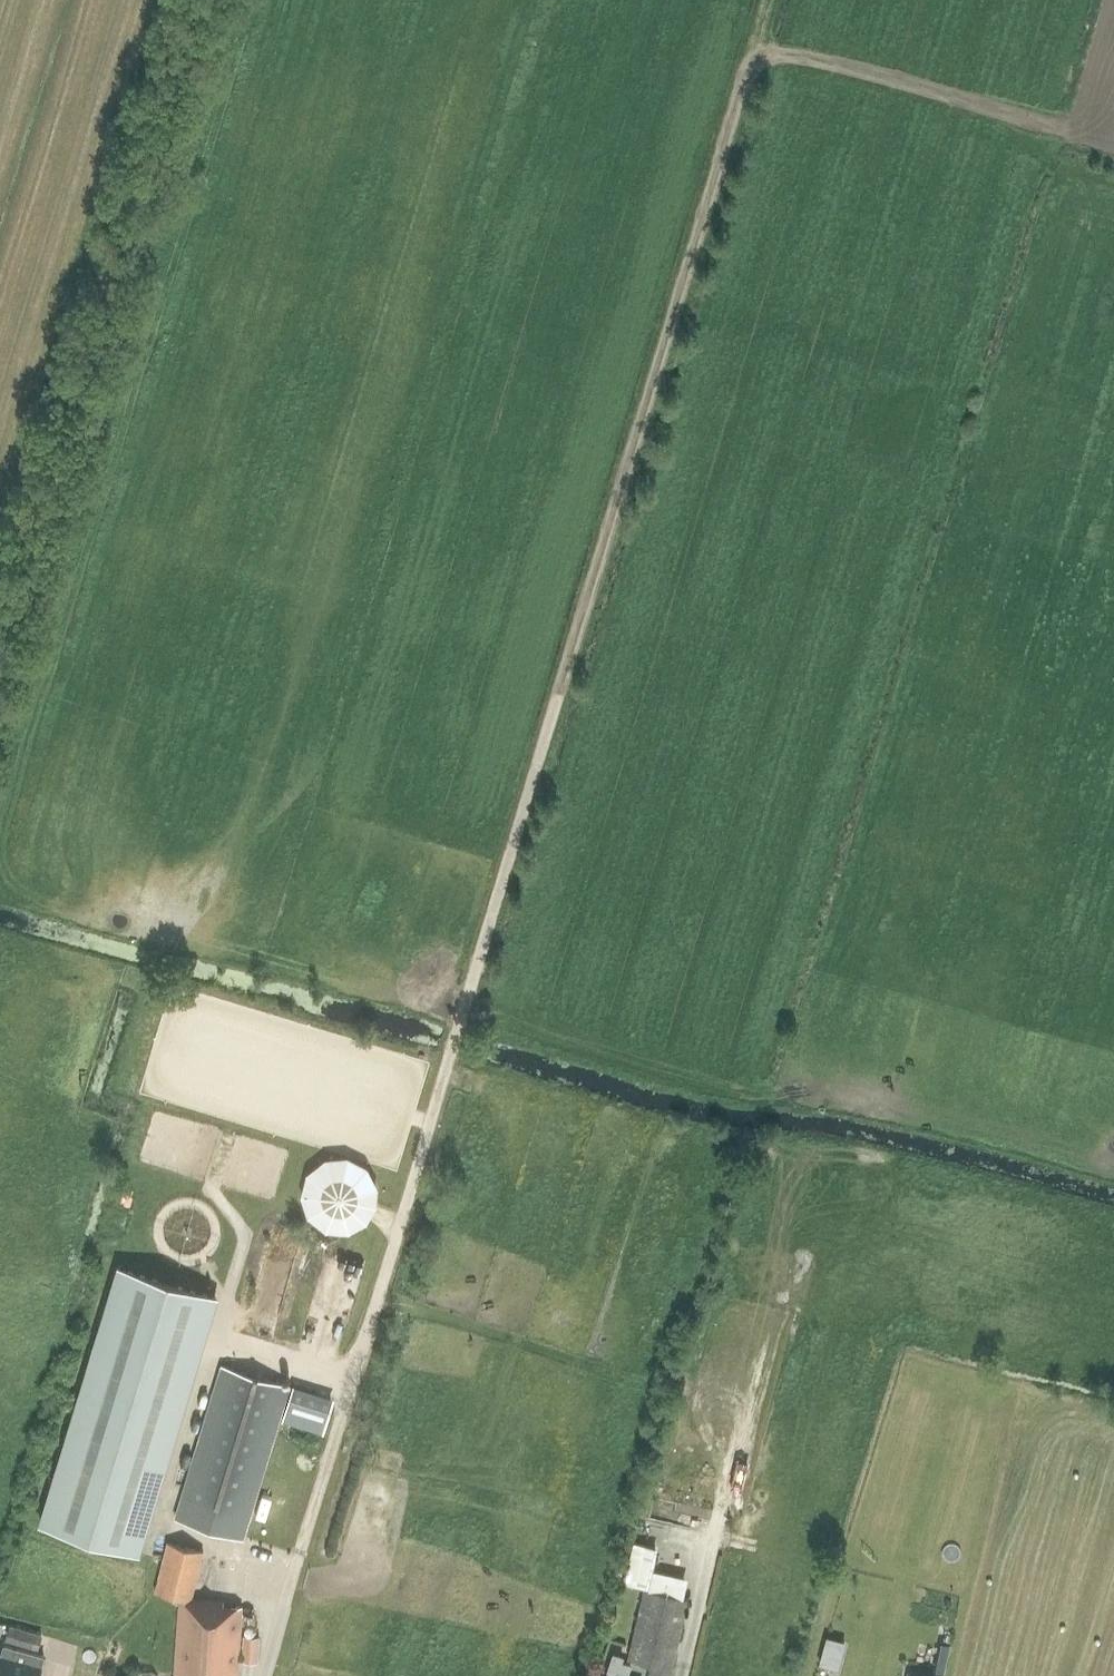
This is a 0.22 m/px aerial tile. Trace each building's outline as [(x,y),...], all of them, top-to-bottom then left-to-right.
[(346,1159),(340,1158),(334,1159),(328,1161),(323,1163),(318,1167),(313,1171),(310,1176),(307,1182),(306,1188),(305,1194),(306,1200),(307,1206),(310,1211),(313,1216),(318,1221),(323,1224),(328,1227),(334,1228),(340,1229),(346,1228),(352,1227),(358,1224),(363,1221),(367,1216),(371,1211),(373,1206),(375,1200),(375,1194),(375,1188),(373,1182),(371,1176),(367,1171),(363,1167),(358,1163),(352,1161),(346,1159)] [(121,1267),(43,1524),(138,1553),(216,1296),(121,1267)] [(244,1537),(291,1386),(223,1366),(176,1516),(244,1537)] [(324,1432),(334,1398),(293,1386),(283,1420),(324,1432)] [(243,1606),(224,1605),(224,1601),(192,1599),(204,1551),(168,1542),(156,1593),(181,1598),(175,1675),(237,1675),(243,1606)] [(688,1599),(645,1589),(628,1659),(652,1664),(649,1675),(670,1675),(688,1599)] [(40,1650),(44,1635),(10,1624),(6,1640),(40,1650)] [(42,1666),(45,1655),(5,1644),(0,1662),(0,1675),(39,1675),(42,1666)] [(632,1664),(623,1662),(625,1656),(613,1652),(607,1673),(606,1675),(629,1675),(632,1664)] [(105,1658),(89,1653),(85,1667),(101,1672),(105,1658)]
